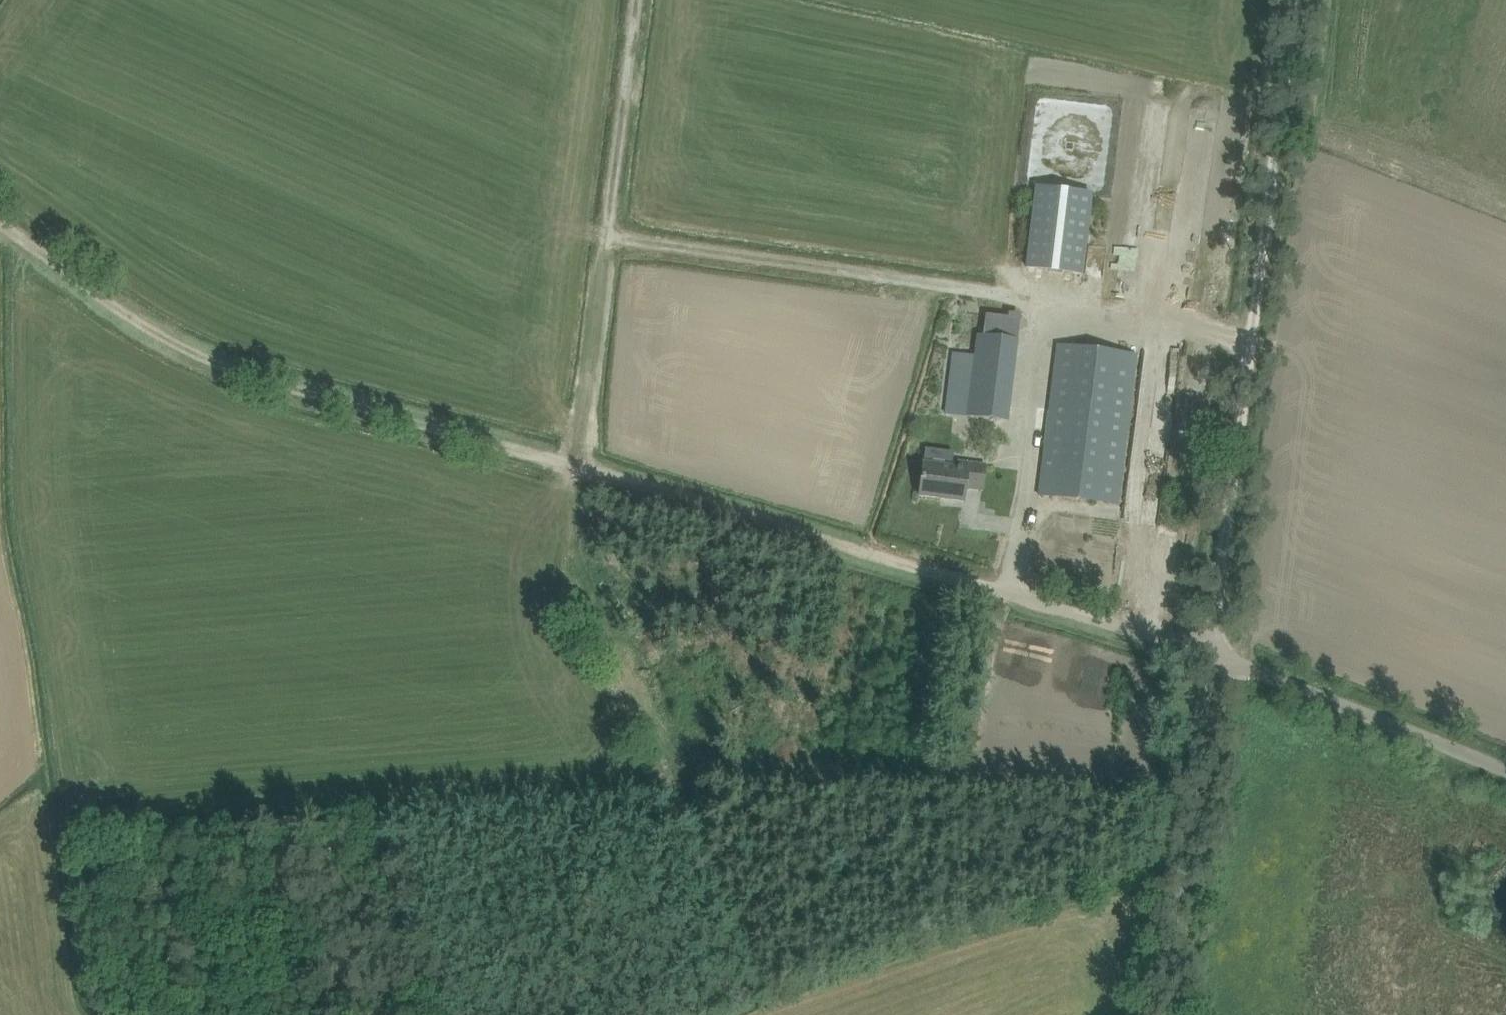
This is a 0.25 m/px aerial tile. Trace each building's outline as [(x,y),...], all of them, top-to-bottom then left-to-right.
[(1025,266),(1083,273),(1092,191),(1034,183),(1025,266)] [(945,414),(1007,420),(1020,313),(1008,312),(1007,316),(985,313),(982,336),(977,335),(975,359),(952,356),(945,414)] [(1038,494),(1118,504),(1136,355),(1057,345),(1038,494)] [(924,462),(922,475),(919,495),(964,501),(966,488),(982,490),(986,465),(954,461),(953,466),(924,462)]
